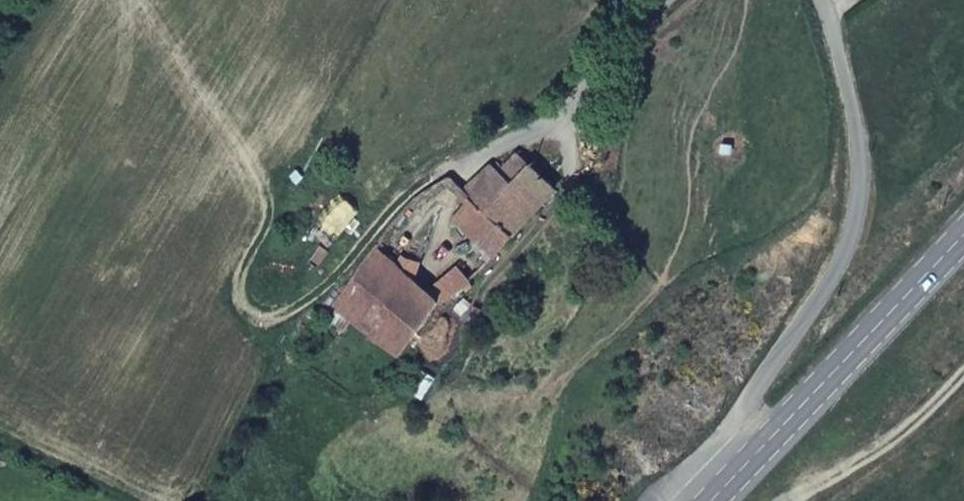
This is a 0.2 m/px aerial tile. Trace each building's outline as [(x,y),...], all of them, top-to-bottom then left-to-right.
[(537,217),(509,191),(491,210),(477,195),(455,217),(467,229),(450,246),(478,273),(537,217)] [(369,252),(392,273),(413,244),(386,225),(369,252)] [(335,306),(403,365),(436,314),(458,293),(445,280),(424,302),(392,273),(369,252),(335,306)]
